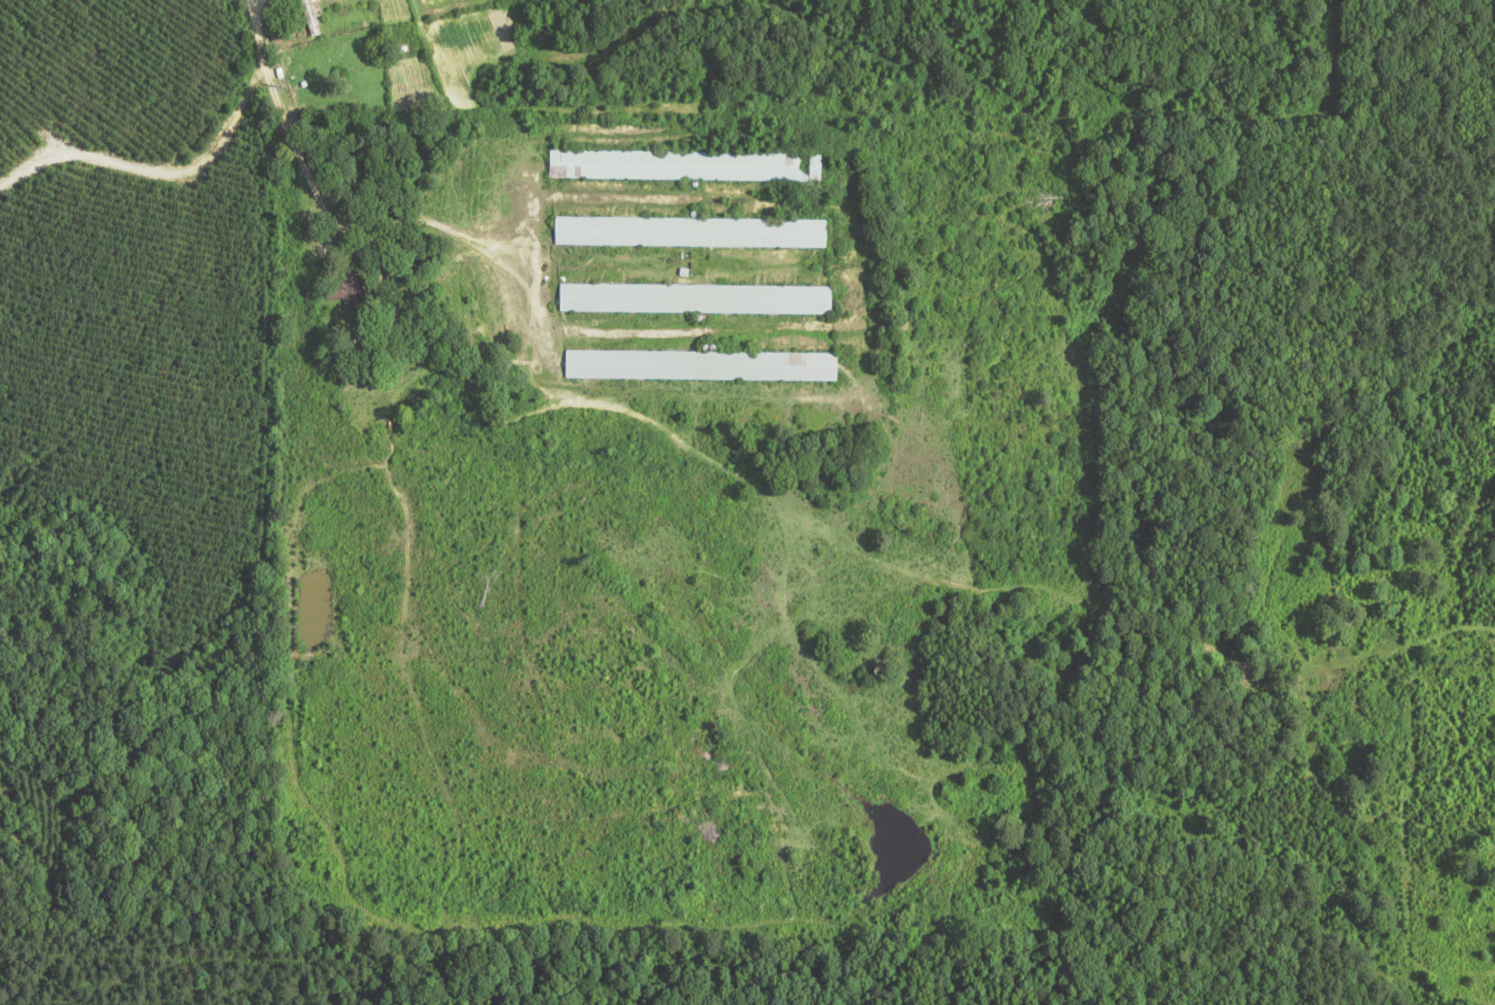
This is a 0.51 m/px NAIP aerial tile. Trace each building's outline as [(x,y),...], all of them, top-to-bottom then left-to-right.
[(323,37),(311,0),(297,0),(311,41),(323,37)] [(551,154),(551,181),(825,184),(825,157),(551,154)] [(830,223),(556,221),(556,249),(830,250),(830,223)] [(368,310),(367,281),(344,281),(345,310),(368,310)] [(561,288),(561,315),(835,317),(835,289),(561,288)] [(567,354),(567,382),(840,384),(840,356),(567,354)]
